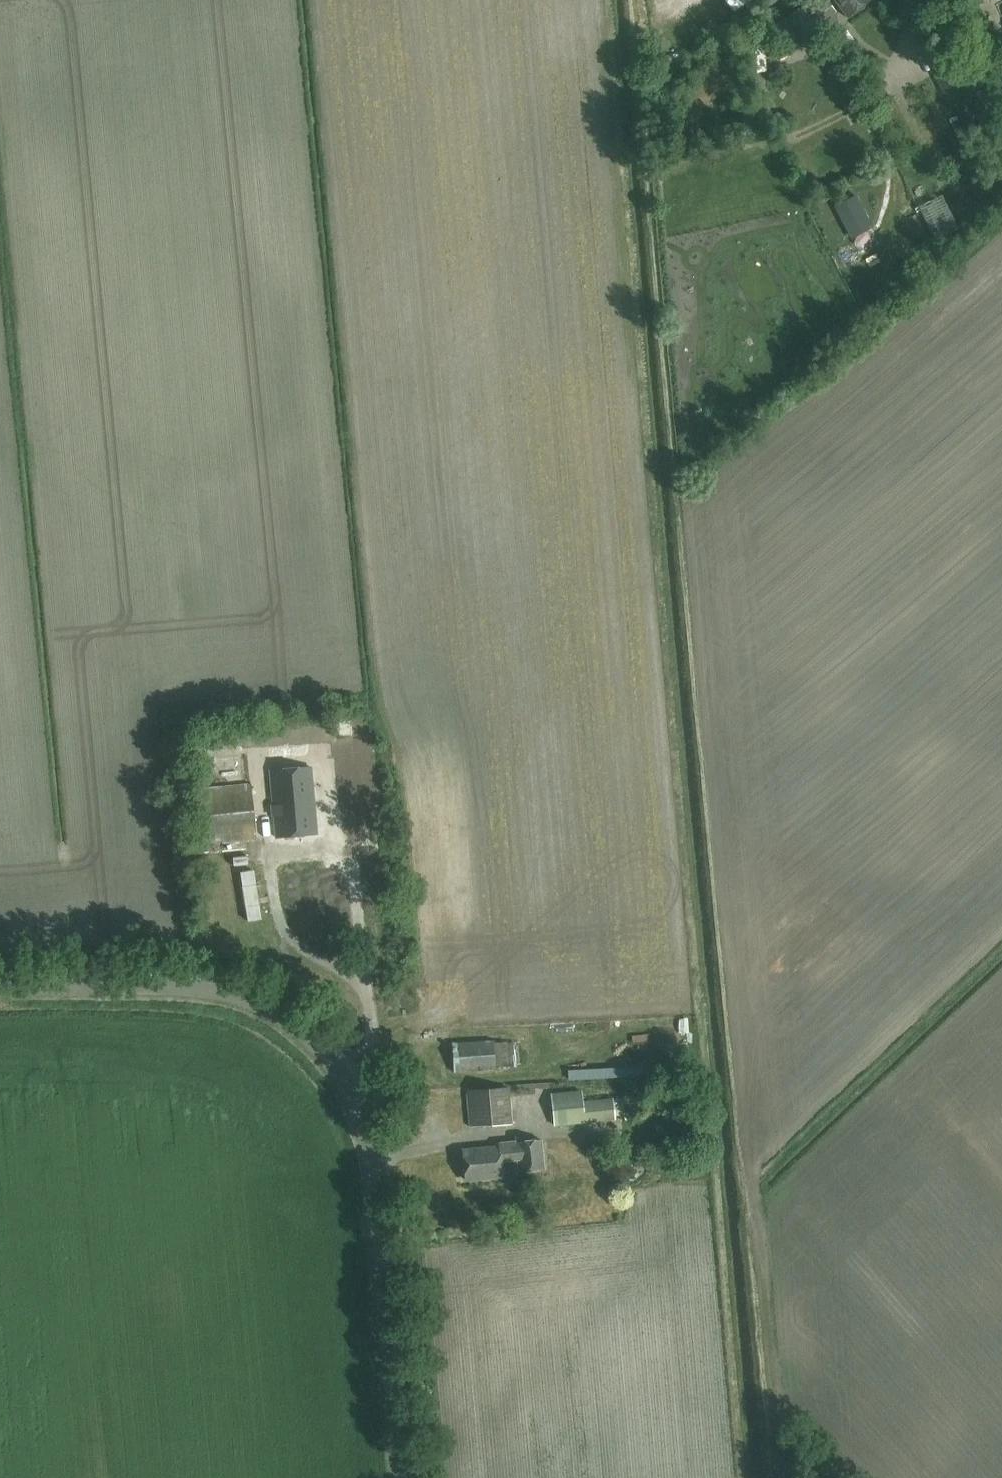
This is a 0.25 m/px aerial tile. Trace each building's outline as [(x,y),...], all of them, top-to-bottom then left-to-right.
[(733,13),(751,0),(724,0),(733,13)] [(782,0),(765,0),(771,8),(782,0)] [(789,20),(802,38),(836,12),(827,0),(816,0),(789,20)] [(845,19),(870,1),(869,0),(831,0),(845,19)] [(941,188),(920,196),(926,211),(947,202),(941,188)] [(853,197),(834,207),(851,239),(870,229),(853,197)] [(276,837),(316,833),(310,769),(270,772),(276,837)] [(195,865),(257,861),(257,848),(244,849),(245,852),(223,854),(223,843),(256,840),(251,784),(195,789),(200,843),(193,844),(195,865)] [(235,864),(236,880),(255,879),(254,863),(235,864)] [(496,1068),(517,1066),(515,1041),(493,1043),(493,1040),(453,1043),(455,1073),(495,1071),(496,1068)] [(470,1127),(512,1123),(509,1087),(467,1091),(470,1127)] [(583,1090),(550,1094),(554,1125),(616,1118),(614,1098),(584,1101),(583,1090)] [(512,1137),(513,1142),(498,1144),(499,1148),(463,1151),(466,1180),(503,1176),(502,1161),(517,1159),(518,1170),(543,1168),(539,1140),(525,1142),(525,1136),(512,1137)]
